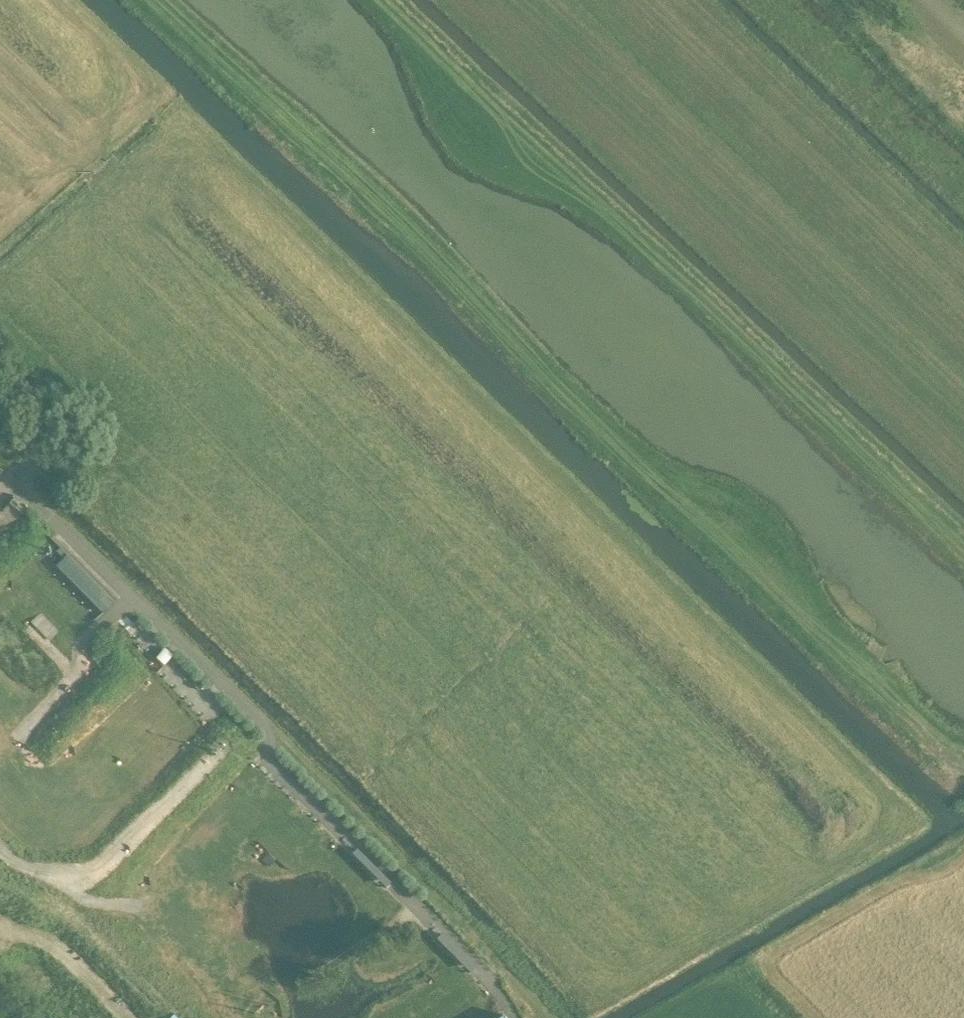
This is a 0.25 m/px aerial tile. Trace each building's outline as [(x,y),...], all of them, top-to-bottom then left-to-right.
[(104,613),(116,600),(66,555),(54,568),(104,613)] [(51,639),(61,629),(41,611),(31,622),(51,639)]
